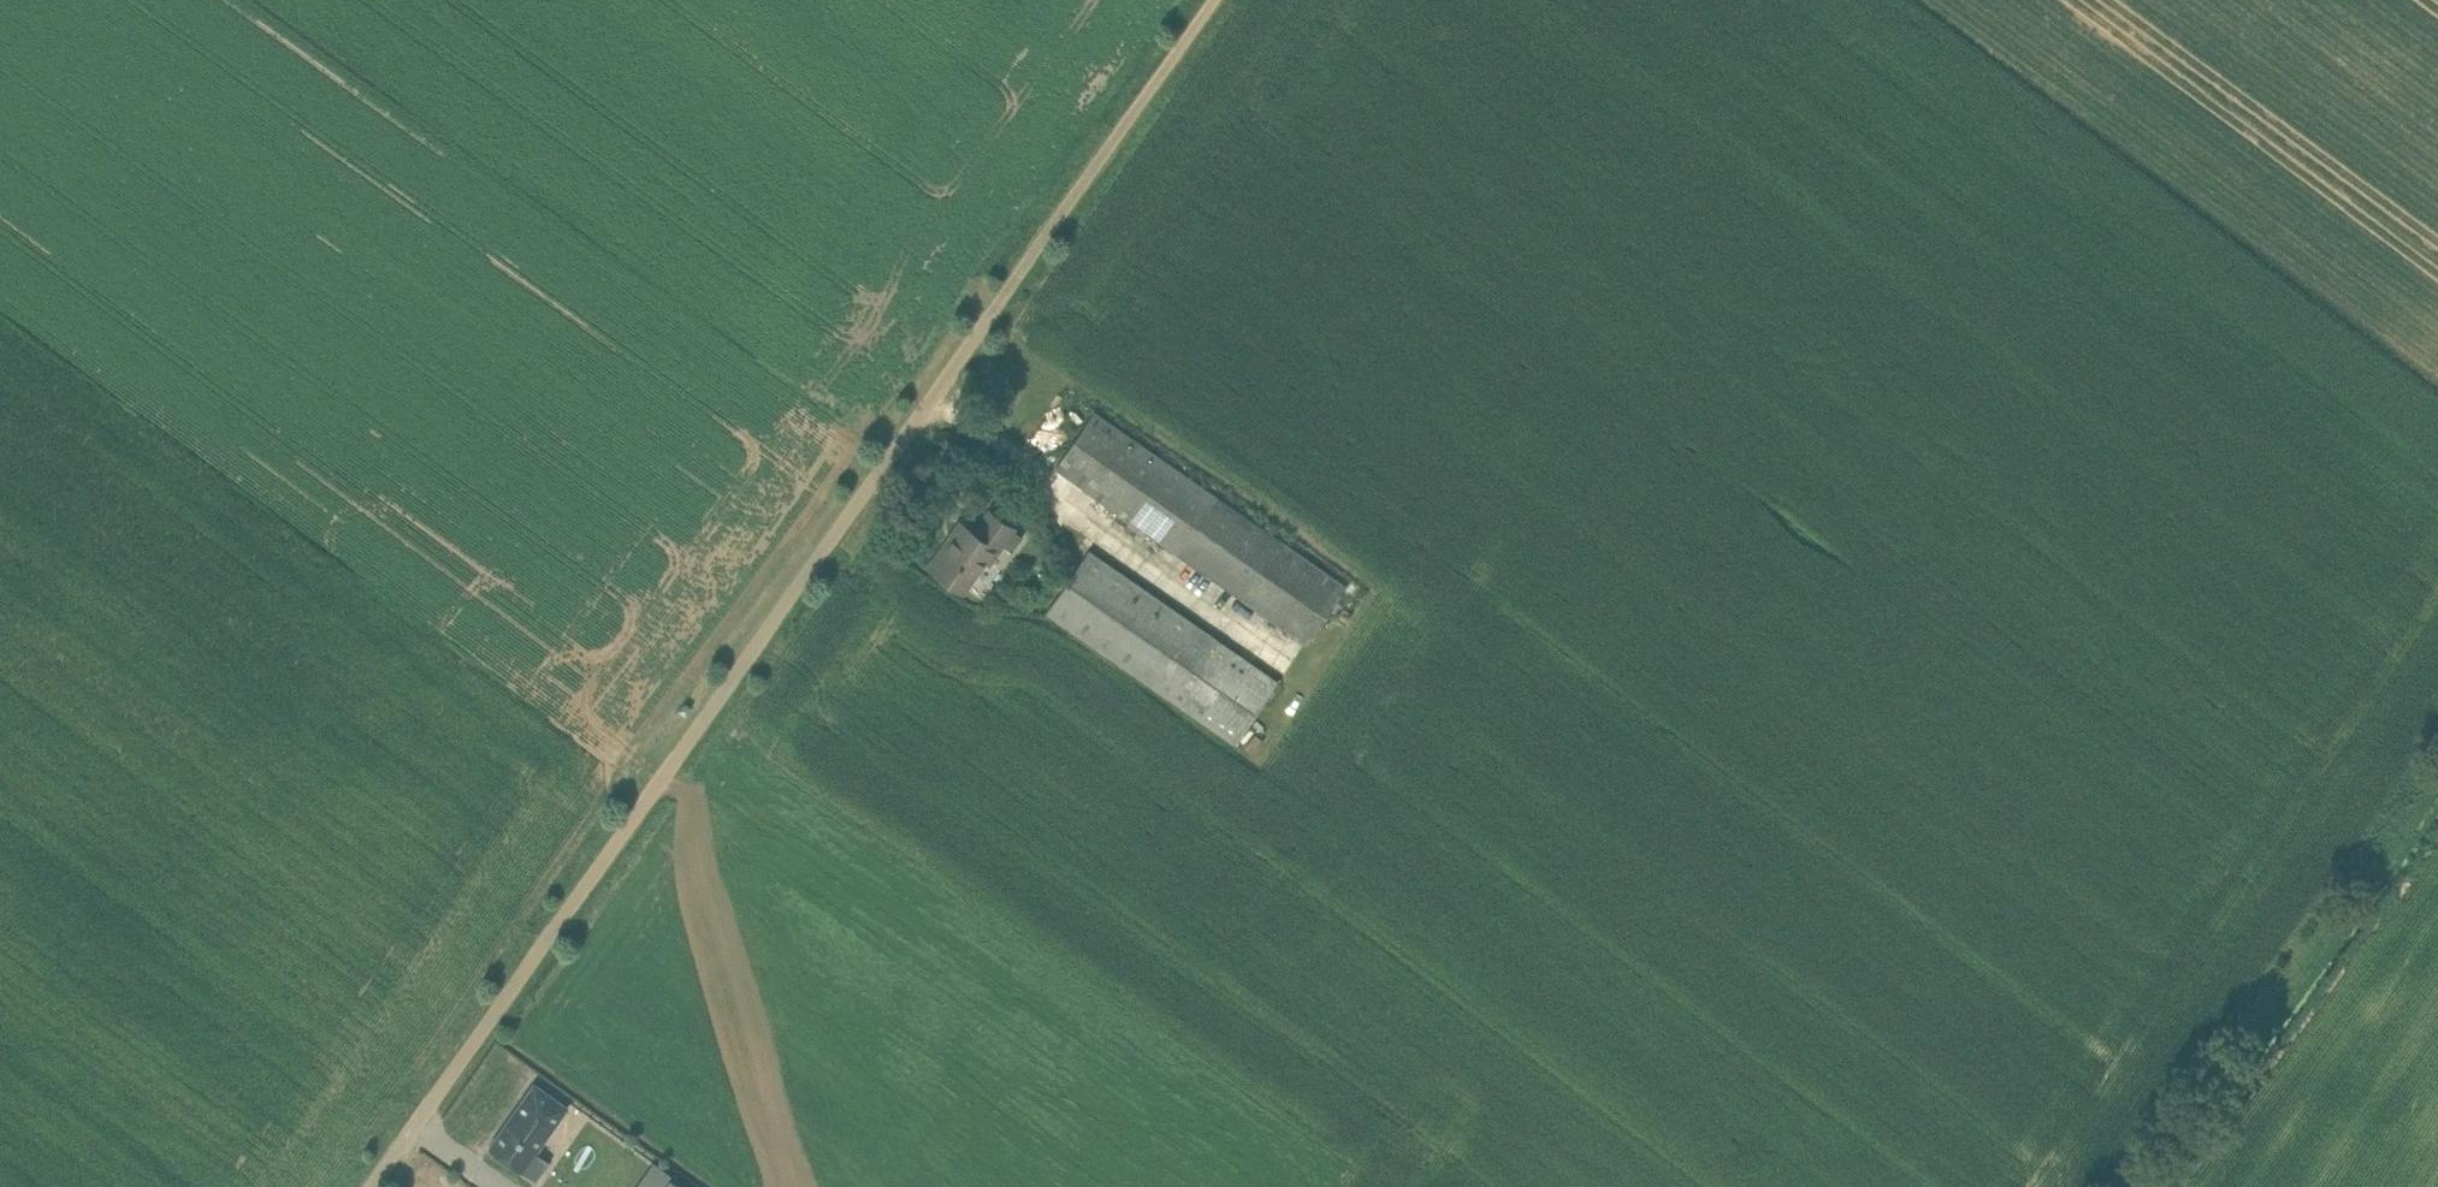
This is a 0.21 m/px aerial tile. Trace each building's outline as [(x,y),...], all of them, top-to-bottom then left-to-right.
[(1095,411),(1056,467),(1076,481),(1299,636),(1307,642),(1346,587),(1337,580),(1114,425),(1095,411)] [(930,566),(965,590),(985,561),(989,564),(1003,543),(1013,550),(1024,535),(1013,528),(1014,527),(990,511),(976,531),(961,521),(951,536),(954,538),(948,547),(945,545),(930,566)] [(1046,613),(1235,744),(1279,681),(1090,550),(1046,613)] [(489,1146),(523,1170),(570,1106),(536,1081),(489,1146)] [(671,1177),(664,1186),(685,1186),(671,1177)]
